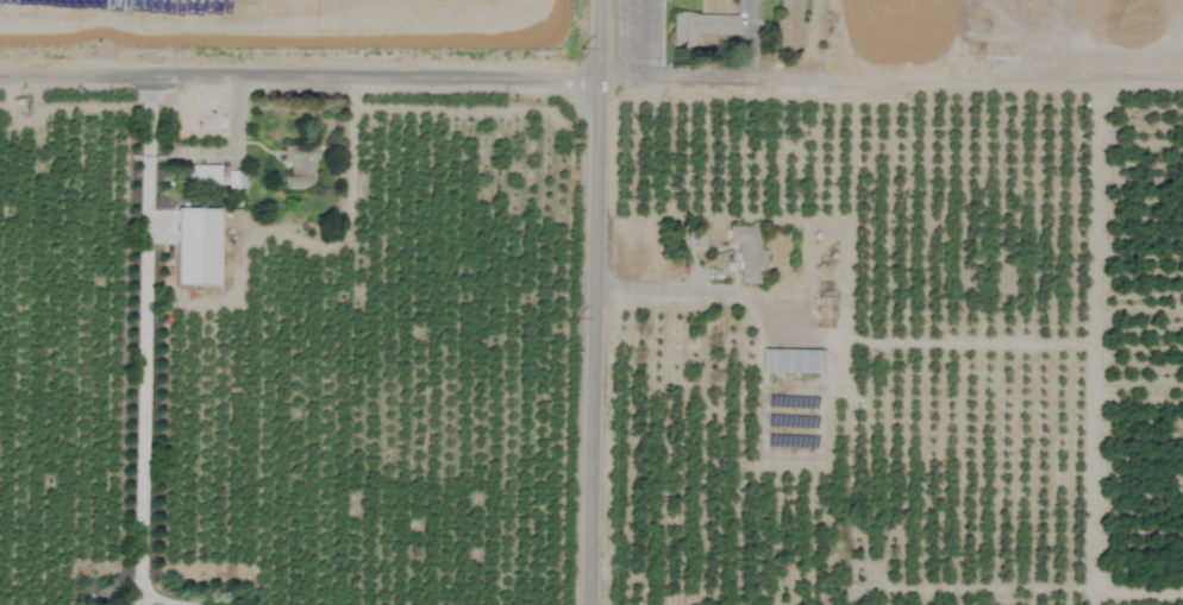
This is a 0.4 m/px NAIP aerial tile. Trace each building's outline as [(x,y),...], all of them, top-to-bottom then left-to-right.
[(801,0),(779,0),(778,19),(773,19),(772,32),(778,32),(778,48),(800,48),(801,0)] [(699,52),(678,53),(678,39),(678,21),(745,21),(745,39),(699,39),(699,52)] [(282,144),(283,162),(289,162),(289,176),(283,176),(283,190),(309,189),(309,168),(316,168),(316,144),(282,144)] [(217,188),(217,166),(186,166),(187,188),(217,188)] [(226,189),(243,190),(244,172),(226,171),(226,189)] [(174,285),(216,286),(217,209),(175,209),(174,285)] [(736,284),(759,284),(759,273),(764,273),(764,251),(758,251),(758,227),(727,227),(727,244),(737,244),(736,284)] [(833,329),(833,298),(815,298),(815,329),(833,329)] [(822,375),(822,351),(761,350),(761,374),(822,375)]
